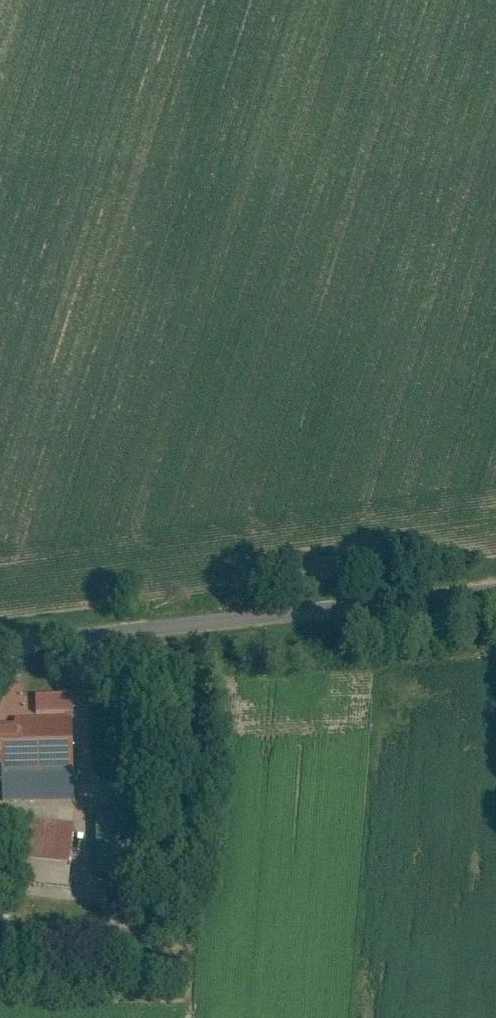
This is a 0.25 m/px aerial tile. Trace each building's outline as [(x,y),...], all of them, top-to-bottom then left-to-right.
[(35,694),(34,714),(71,714),(71,695),(35,694)] [(8,785),(9,800),(77,798),(75,714),(2,716),(3,728),(0,728),(0,786),(8,785)] [(102,817),(104,875),(140,874),(138,815),(102,817)] [(24,818),(18,856),(73,865),(79,826),(24,818)]
